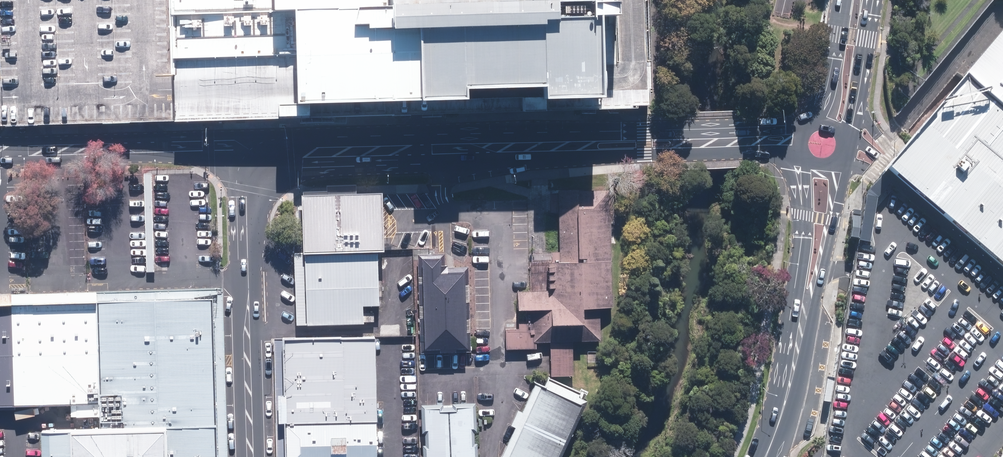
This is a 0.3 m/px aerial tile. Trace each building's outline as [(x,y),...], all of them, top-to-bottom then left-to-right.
[(80,122),(425,114),(576,107),(652,103),(657,103),(655,0),(0,0),(0,125),(80,122)] [(962,77),(954,87),(906,145),(896,158),(889,166),(884,172),(1002,273),(1002,28),(962,77)] [(550,289),(521,289),(521,306),(537,306),(537,338),(600,338),(600,305),(614,305),(613,188),(559,188),(559,259),(550,259),(550,289)] [(307,251),(310,323),(366,321),(365,303),(381,302),(381,249),(387,249),(385,194),(306,197),(307,251)] [(299,323),(310,323),(307,251),(296,251),(299,323)] [(471,350),(473,268),(430,267),(427,349),(471,350)] [(0,295),(0,407),(100,403),(100,430),(40,431),(42,456),(228,456),(224,287),(0,295)] [(286,336),(289,456),(381,456),(378,334),(286,336)] [(286,336),(276,336),(279,456),(289,456),(286,336)] [(831,402),(835,378),(828,377),(824,401),(831,402)] [(508,456),(510,456),(560,456),(584,403),(540,384),(508,456)] [(430,456),(476,456),(473,406),(427,408),(430,456)]
